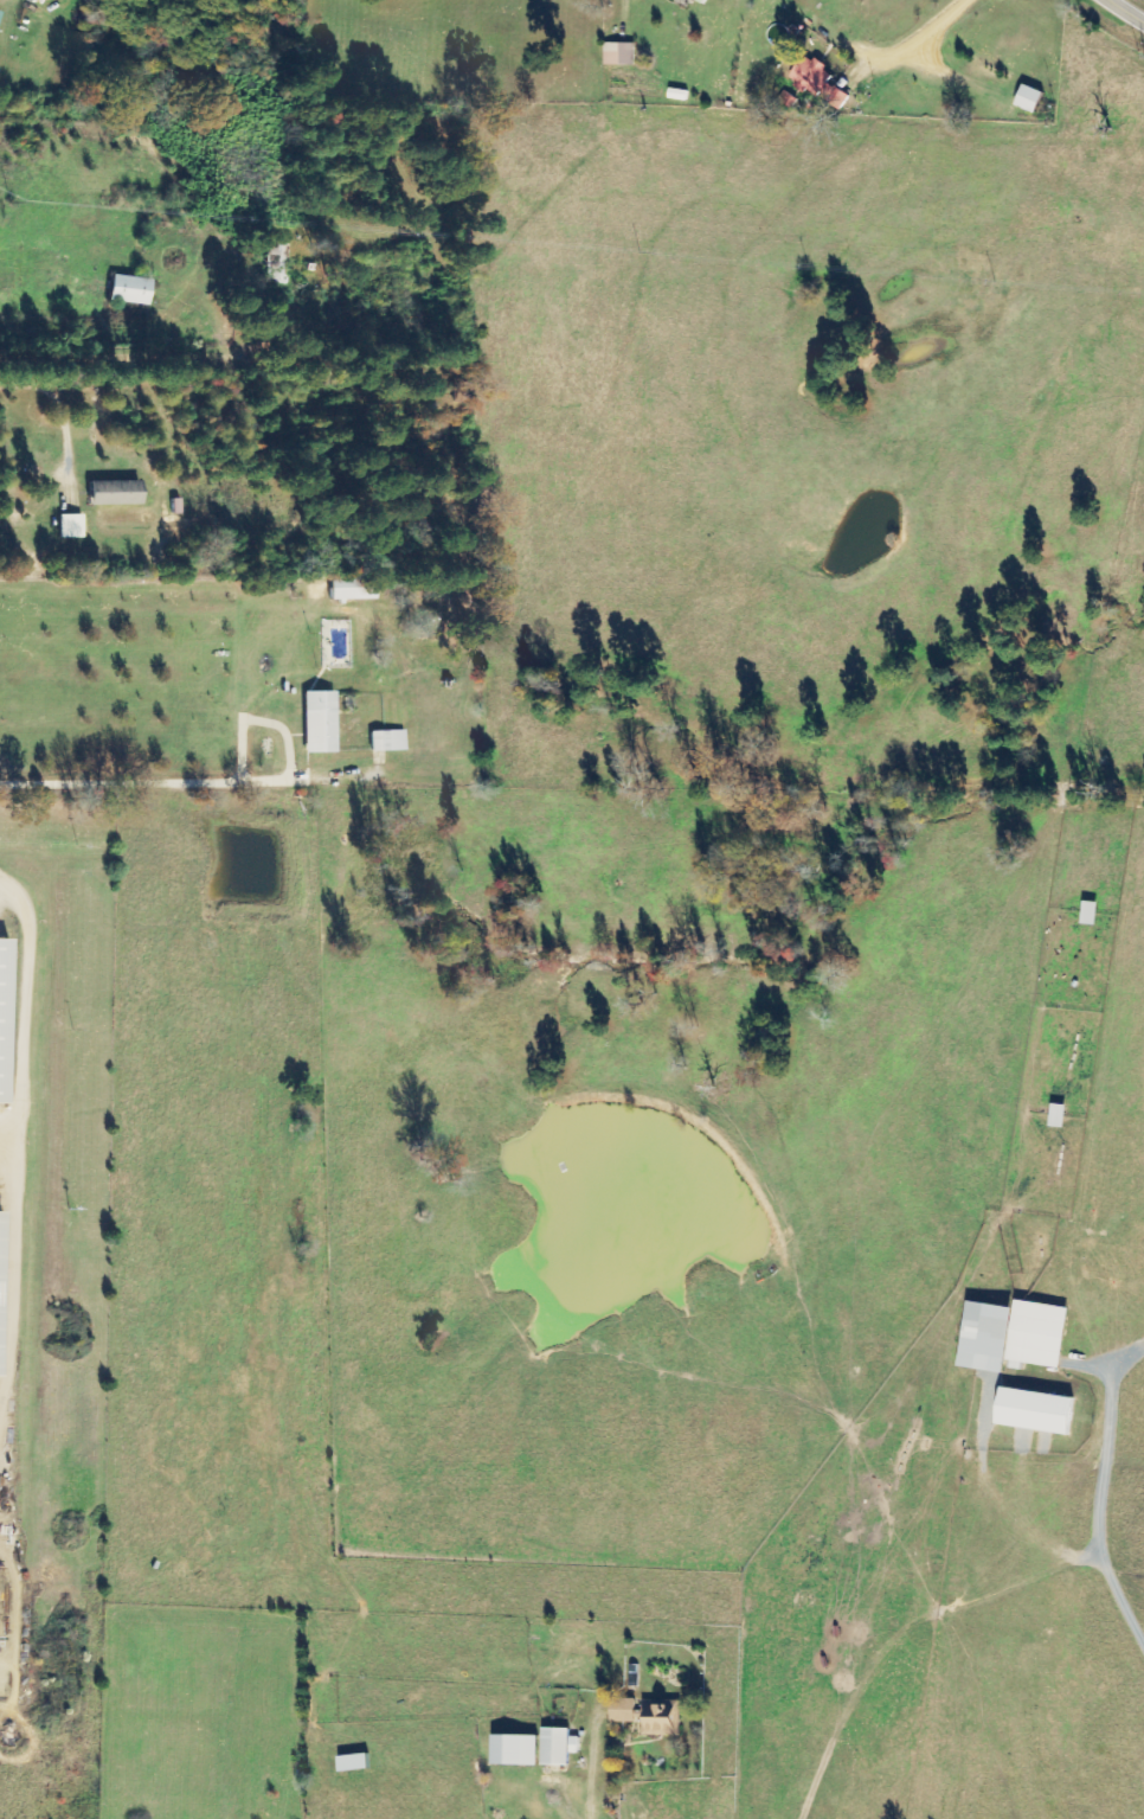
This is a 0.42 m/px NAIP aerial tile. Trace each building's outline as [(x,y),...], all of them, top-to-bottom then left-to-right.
[(604,65),(634,65),(635,43),(604,43),(604,65)] [(840,112),(850,97),(828,83),(835,74),(805,54),(789,79),(840,112)] [(1036,114),(1044,93),(1023,85),(1015,106),(1036,114)] [(290,243),(269,242),(268,260),(289,261),(290,243)] [(107,300),(146,306),(150,281),(111,275),(107,300)] [(88,506),(139,505),(139,482),(87,483),(88,506)] [(81,515),(58,516),(58,538),(81,538),(81,515)] [(358,577),(329,578),(330,600),(373,599),(372,584),(359,585),(358,577)] [(333,691),(302,692),(304,752),(334,752),(333,691)] [(368,732),(369,752),(404,751),(404,730),(368,732)] [(1082,924),(1097,925),(1099,903),(1084,901),(1082,924)] [(959,1367),(1007,1373),(1008,1361),(1062,1368),(1070,1308),(1017,1300),(1016,1308),(968,1302),(959,1367)] [(1071,1434),(1075,1396),(1002,1389),(998,1426),(1071,1434)] [(642,1735),(680,1735),(680,1701),(643,1701),(643,1710),(636,1710),(636,1699),(612,1699),(612,1722),(642,1722),(642,1735)] [(542,1765),(569,1766),(569,1753),(579,1753),(579,1738),(570,1738),(570,1729),(543,1728),(542,1765)] [(538,1766),(538,1736),(493,1735),(493,1765),(538,1766)] [(370,1770),(368,1754),(339,1757),(341,1773),(370,1770)]
